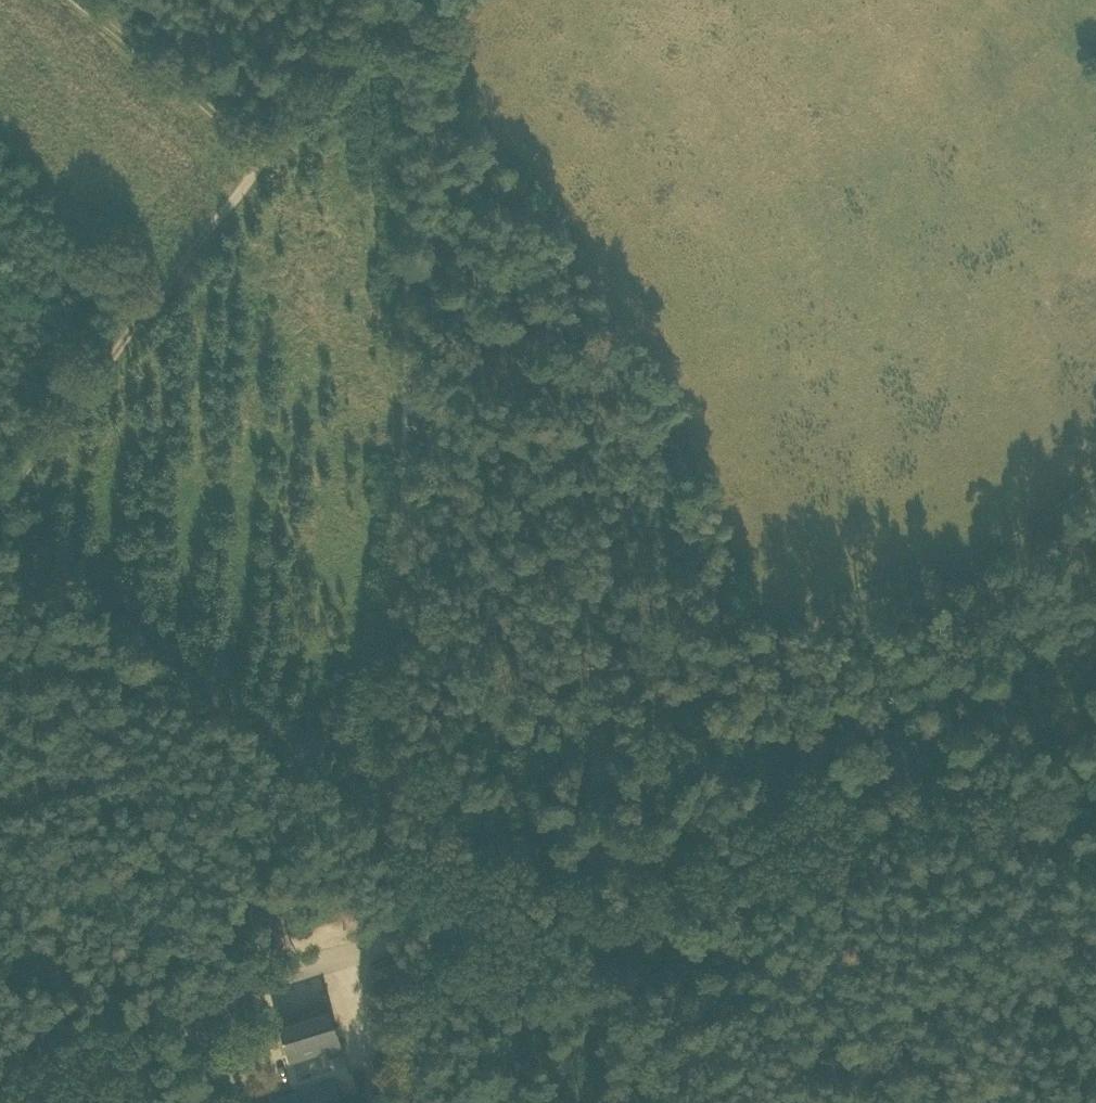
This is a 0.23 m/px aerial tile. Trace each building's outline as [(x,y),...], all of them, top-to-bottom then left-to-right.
[(277,1020),(283,1041),(287,1054),(324,1043),(327,1055),(343,1051),(329,1004),(277,1020)] [(301,1102),(340,1102),(334,1080),(270,1099),(271,1102),(298,1102),(301,1102)]
